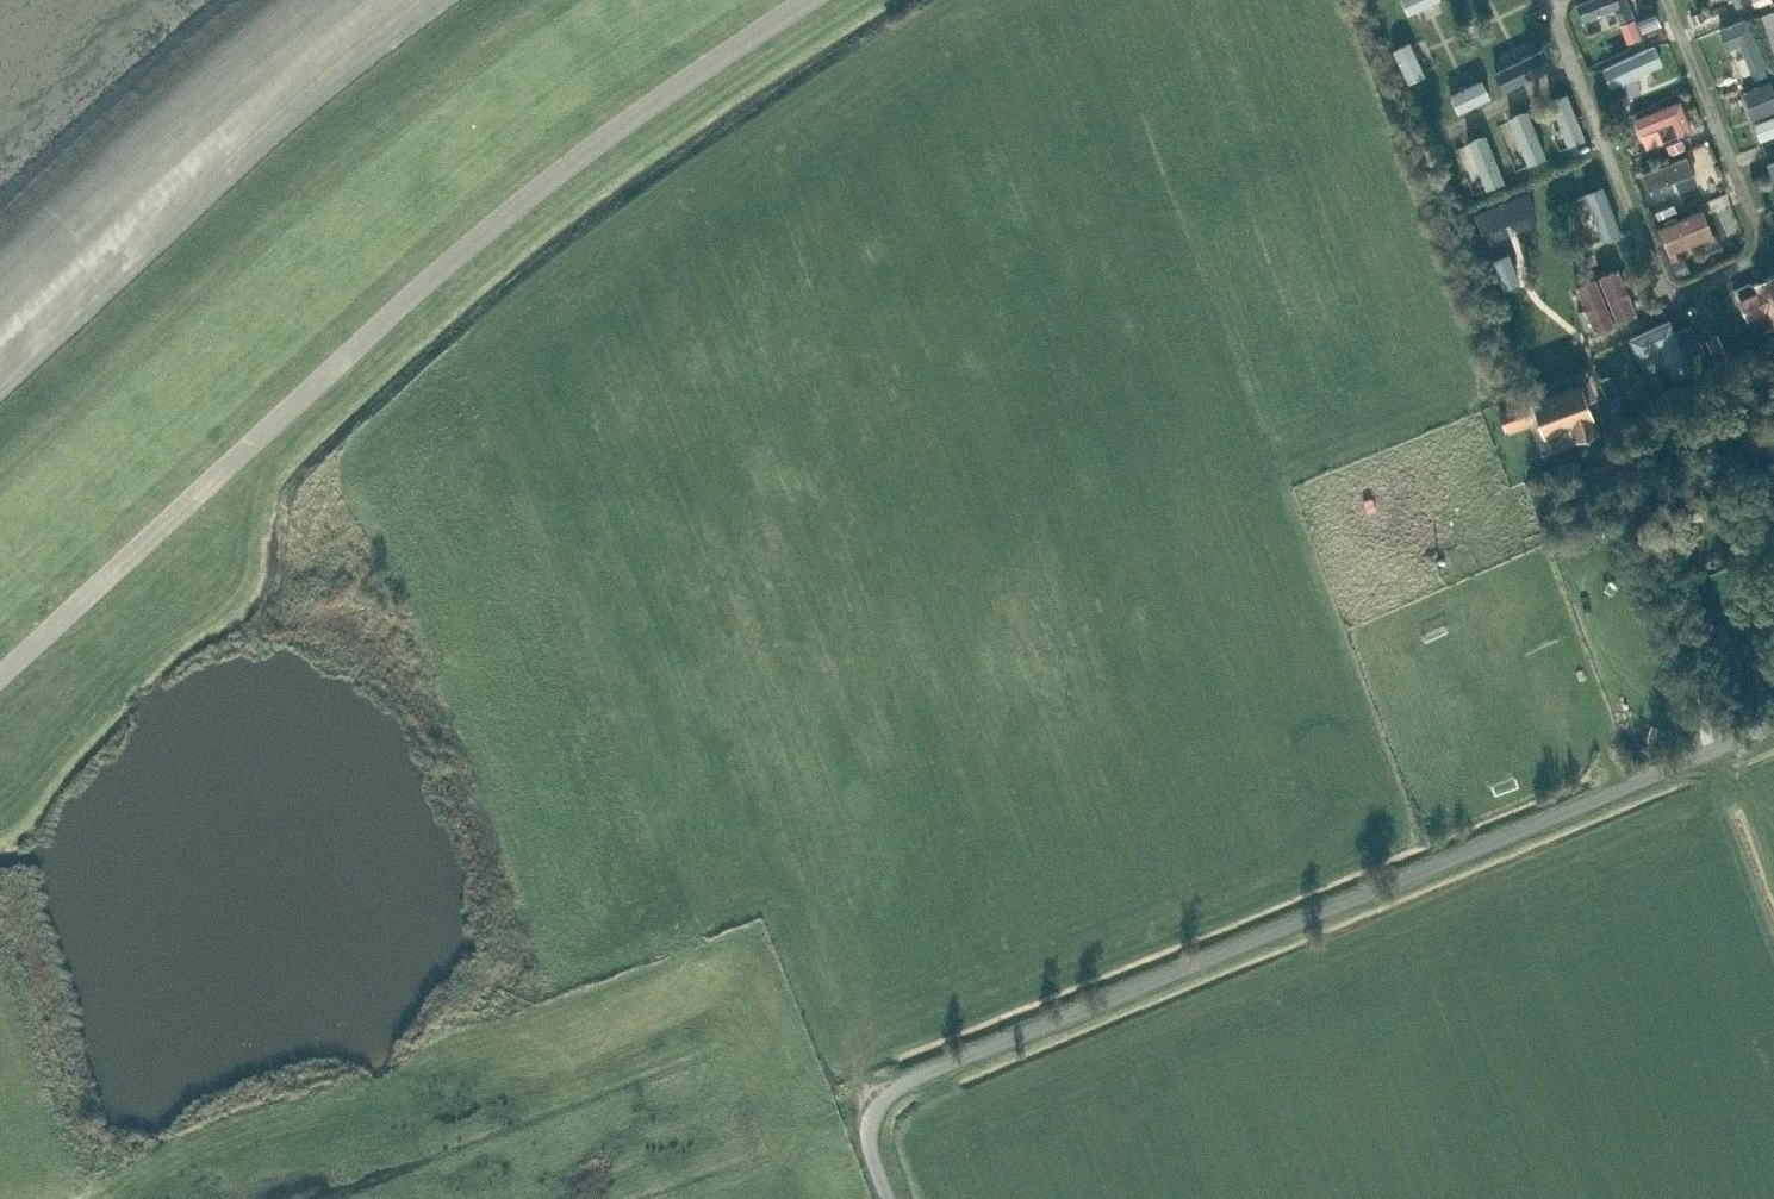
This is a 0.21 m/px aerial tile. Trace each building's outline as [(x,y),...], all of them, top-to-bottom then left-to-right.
[(1398,11),(1419,0),(1392,0),(1398,11)] [(1582,19),(1614,7),(1619,20),(1632,15),(1627,0),(1585,0),(1576,4),(1582,19)] [(1766,24),(1773,21),(1773,0),(1760,5),(1766,24)] [(1701,10),(1688,15),(1692,24),(1704,19),(1701,10)] [(1656,13),(1638,20),(1642,30),(1661,23),(1656,13)] [(1763,64),(1744,17),(1720,27),(1728,47),(1739,42),(1750,69),(1763,64)] [(1621,23),(1627,40),(1640,35),(1633,18),(1621,23)] [(1395,80),(1413,72),(1397,38),(1379,46),(1395,80)] [(1642,40),(1590,65),(1599,82),(1606,79),(1615,98),(1645,84),(1637,67),(1651,60),(1642,40)] [(1500,81),(1532,67),(1524,48),(1492,63),(1500,81)] [(1470,77),(1437,88),(1444,108),(1477,97),(1470,77)] [(1745,91),(1755,116),(1773,108),(1773,93),(1769,82),(1745,91)] [(1539,98),(1553,137),(1569,131),(1555,92),(1539,98)] [(1617,98),(1607,101),(1613,117),(1623,114),(1617,98)] [(1636,118),(1641,131),(1670,119),(1675,133),(1689,127),(1678,101),(1636,118)] [(1518,116),(1502,122),(1516,160),(1532,154),(1518,116)] [(1671,152),(1684,147),(1681,139),(1667,144),(1671,152)] [(1477,143),(1460,149),(1475,187),(1491,181),(1477,143)] [(1766,161),(1773,179),(1773,158),(1766,161)] [(1592,183),(1573,189),(1587,234),(1605,229),(1592,183)] [(1659,216),(1675,209),(1670,195),(1653,202),(1659,216)] [(1657,225),(1667,249),(1709,232),(1699,208),(1657,225)] [(1587,249),(1573,254),(1578,266),(1591,260),(1587,249)] [(1508,254),(1492,260),(1501,283),(1517,277),(1508,254)] [(1684,257),(1671,262),(1676,274),(1688,270),(1684,257)] [(1603,264),(1562,282),(1582,327),(1623,308),(1603,264)] [(1756,290),(1739,298),(1748,315),(1765,307),(1773,326),(1773,281),(1756,290)] [(1691,367),(1669,320),(1631,338),(1639,355),(1659,345),(1673,375),(1691,367)] [(1722,345),(1717,334),(1706,339),(1711,350),(1722,345)] [(1598,431),(1580,382),(1531,400),(1544,435),(1571,425),(1576,440),(1585,436),(1585,438),(1590,436),(1589,435),(1598,431)] [(1609,400),(1613,411),(1622,408),(1618,397),(1609,400)]
